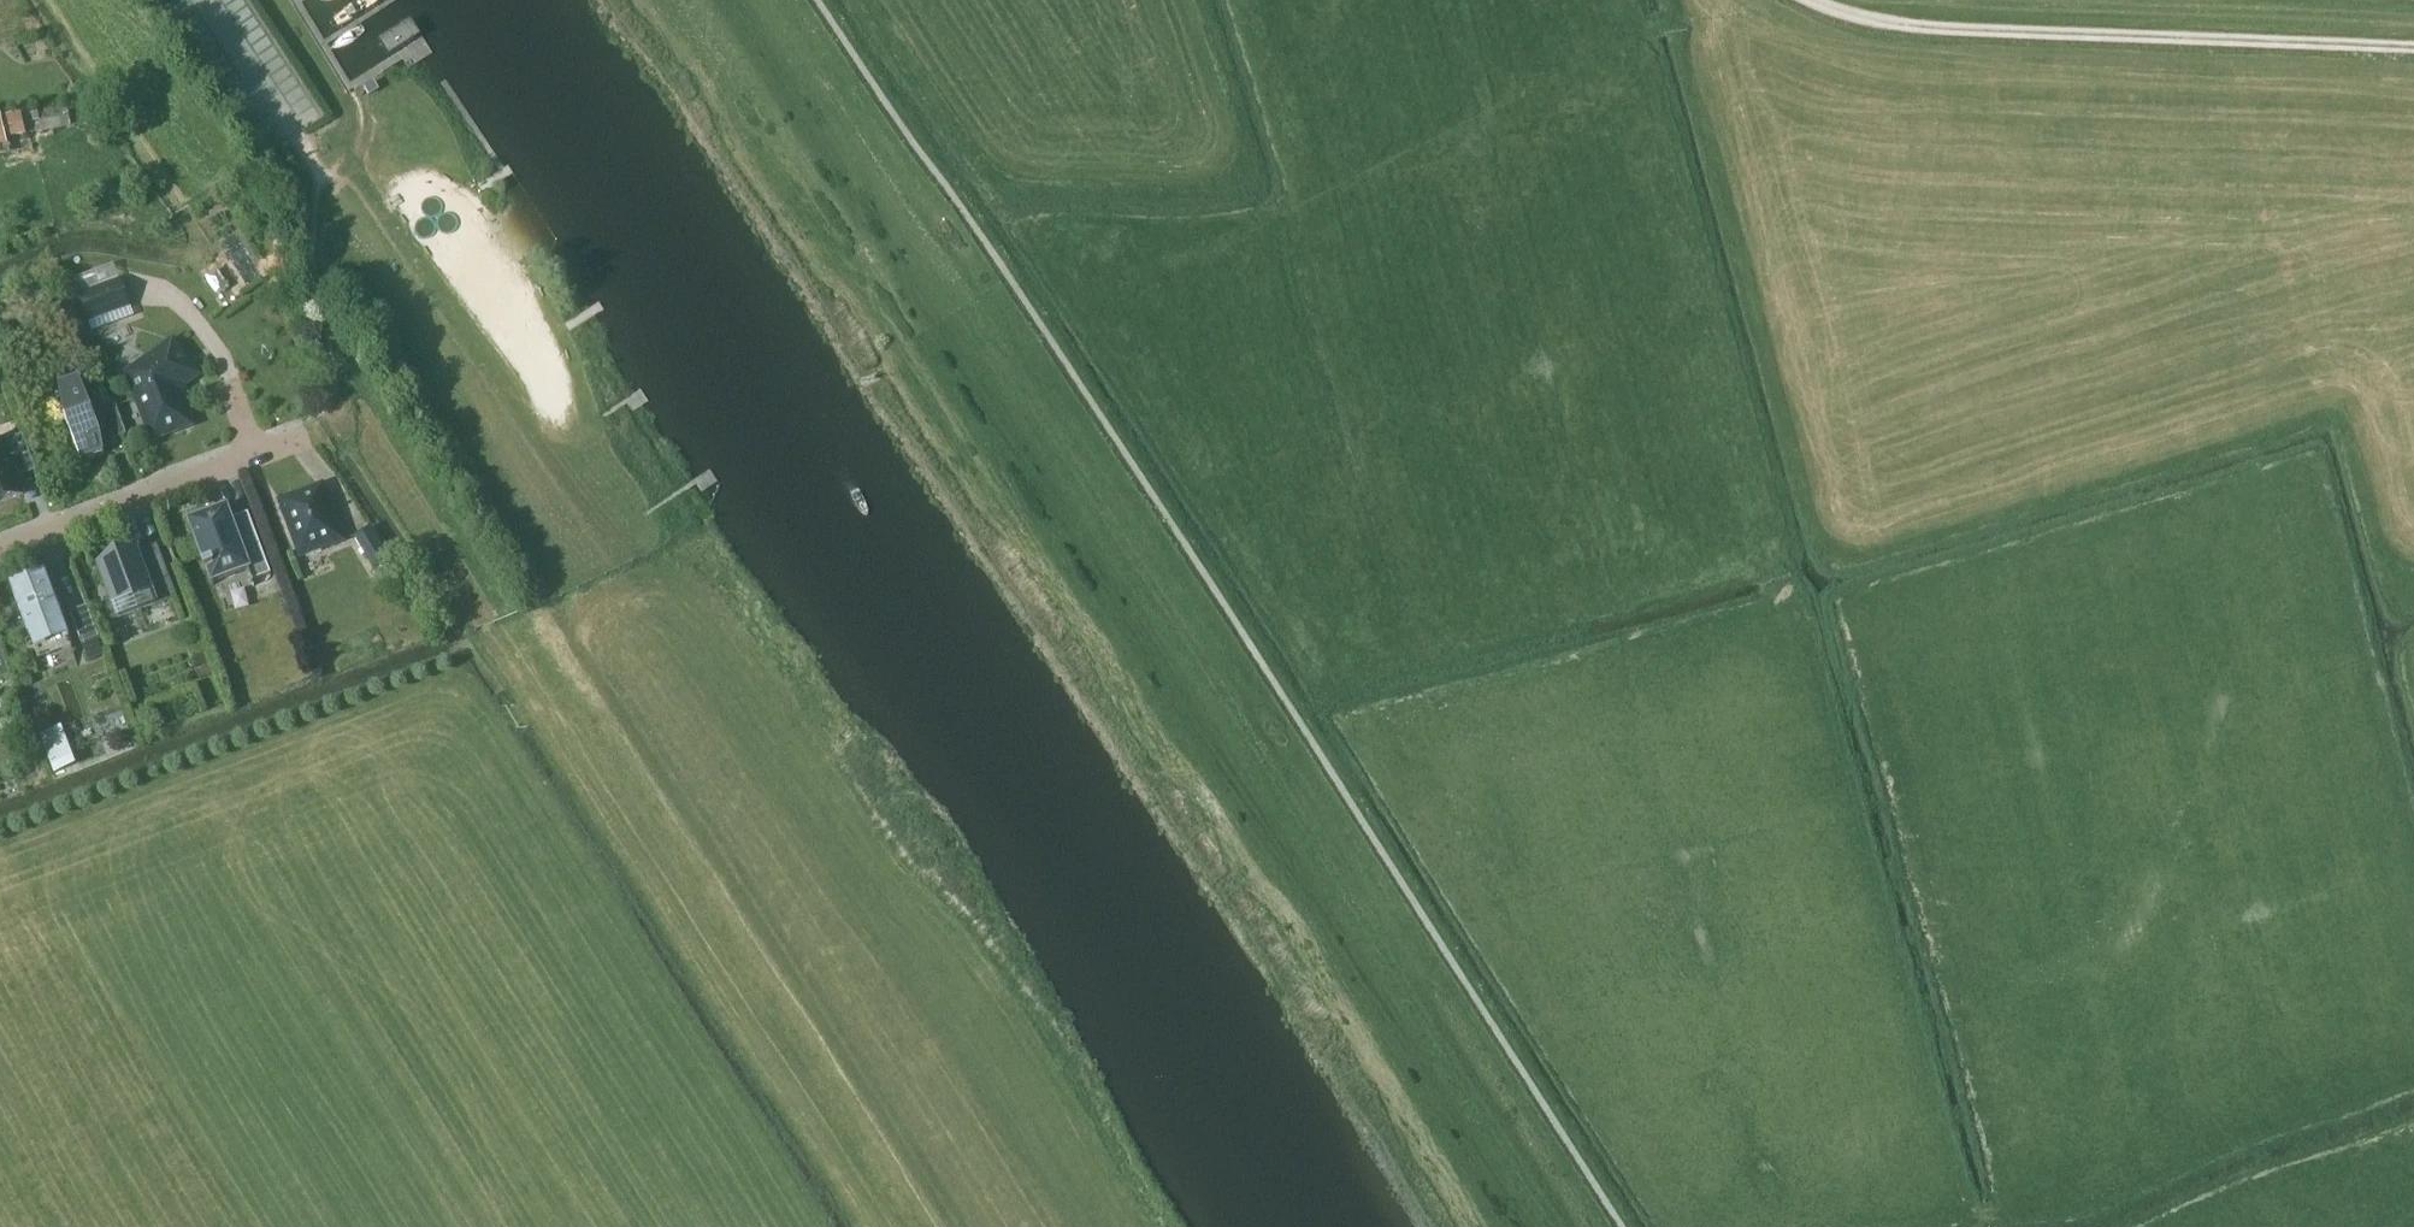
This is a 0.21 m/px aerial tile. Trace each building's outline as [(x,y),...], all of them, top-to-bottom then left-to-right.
[(67,106),(1,119),(0,118),(0,150),(6,148),(4,139),(71,125),(67,106)] [(241,259),(244,276),(260,274),(257,256),(241,259)] [(129,305),(119,280),(78,295),(88,320),(129,305)] [(193,375),(171,346),(138,370),(134,384),(153,436),(187,424),(177,396),(180,384),(193,375)] [(100,436),(79,379),(58,386),(64,420),(80,463),(104,455),(100,436)] [(126,435),(114,402),(99,407),(101,421),(111,440),(126,435)] [(23,435),(3,442),(3,441),(0,442),(0,503),(22,495),(16,477),(20,468),(33,463),(23,435)] [(343,541),(322,486),(279,502),(300,557),(343,541)] [(230,520),(225,509),(189,522),(206,568),(203,569),(205,573),(208,572),(213,585),(214,585),(214,584),(247,572),(252,584),(253,584),(252,581),(270,575),(247,514),(230,520)] [(389,561),(370,528),(354,537),(374,570),(389,561)] [(140,562),(137,553),(98,568),(110,599),(103,602),(111,622),(176,598),(160,555),(140,562)] [(72,647),(44,573),(10,586),(18,607),(11,609),(28,654),(67,639),(71,648),(72,647)] [(99,640),(86,606),(70,612),(82,646),(99,640)] [(0,648),(0,679),(10,675),(0,648)] [(53,737),(51,733),(45,735),(45,736),(40,738),(52,769),(69,762),(59,735),(53,737)]
